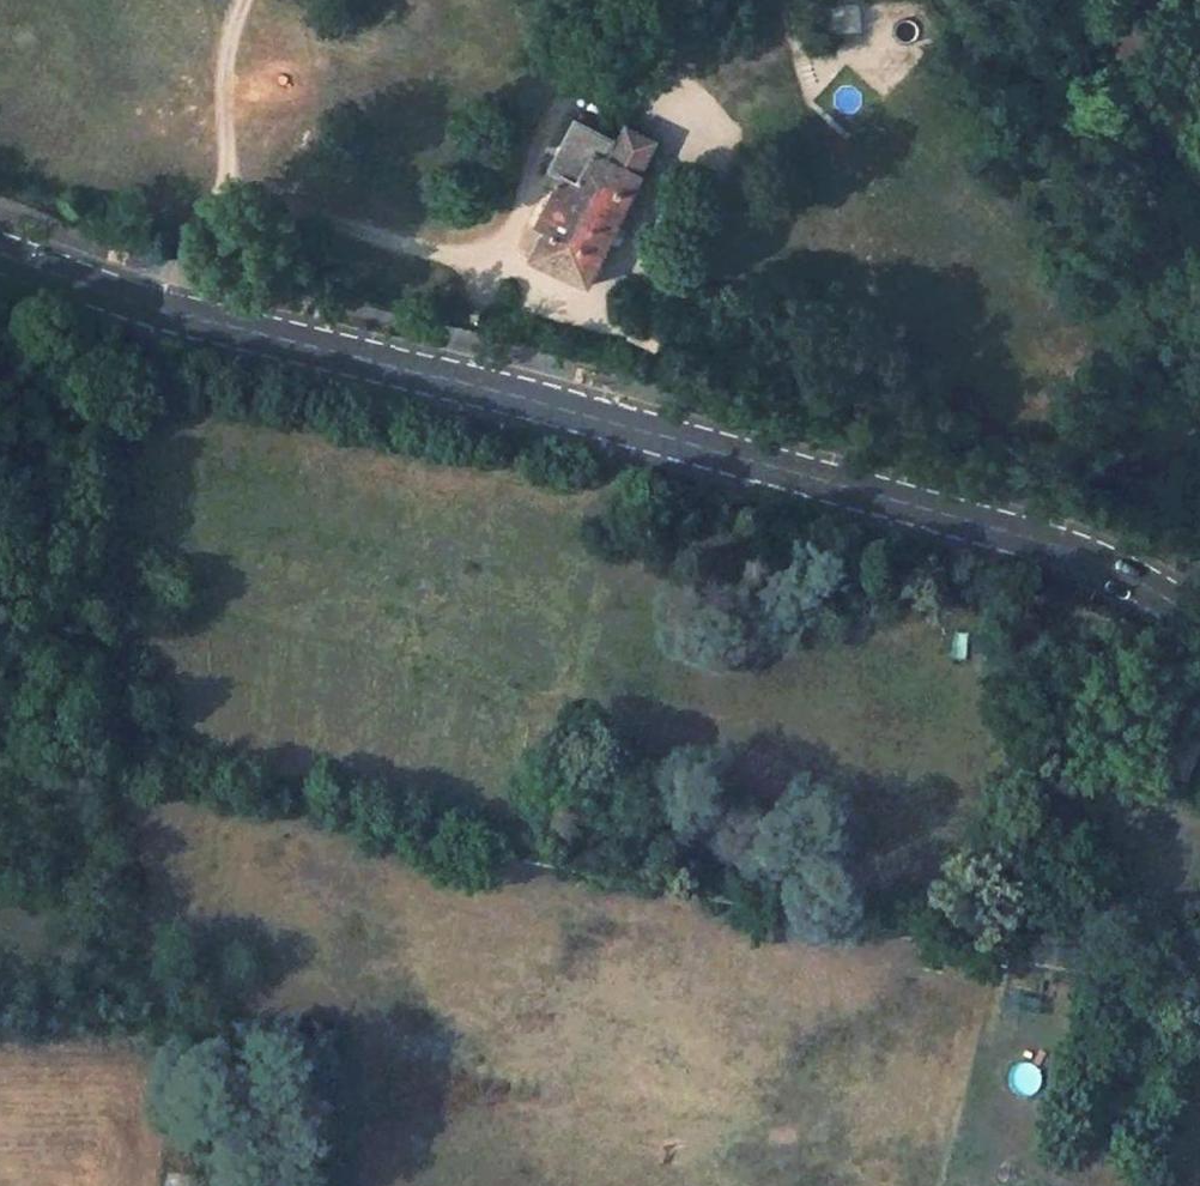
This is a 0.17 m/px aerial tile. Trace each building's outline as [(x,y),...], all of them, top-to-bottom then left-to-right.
[(541,230),(527,258),(584,286),(653,140),(624,126),(619,136),(586,119),(583,124),(573,118),(540,180),(552,186),(532,225),(541,230)] [(1191,688),(1197,691),(1199,686),(1199,683),(1196,680),(1191,688)] [(1158,720),(1139,763),(1182,783),(1199,741),(1199,739),(1158,720)]
